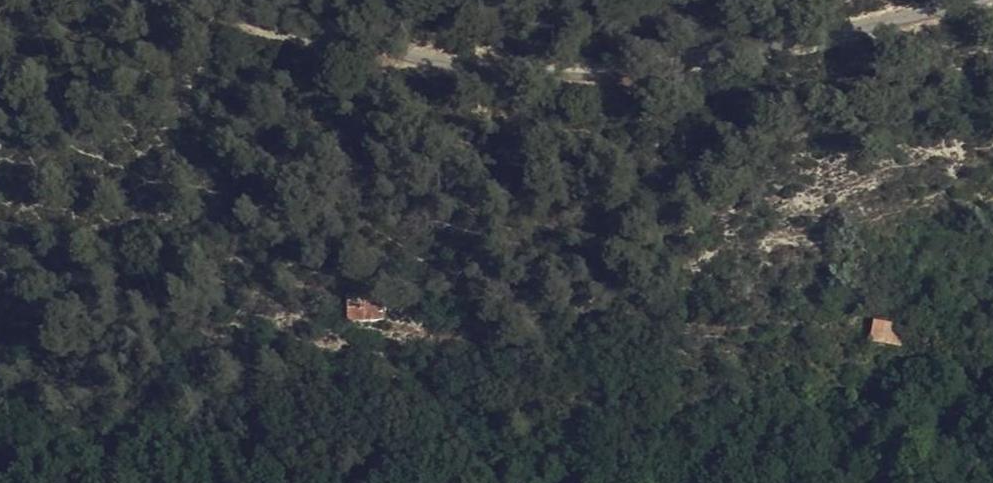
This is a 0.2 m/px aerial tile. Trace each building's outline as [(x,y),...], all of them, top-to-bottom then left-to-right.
[(326,313),(363,315),(363,291),(345,290),(344,298),(327,297),(326,313)] [(869,339),(902,346),(907,324),(874,316),(869,339)]
